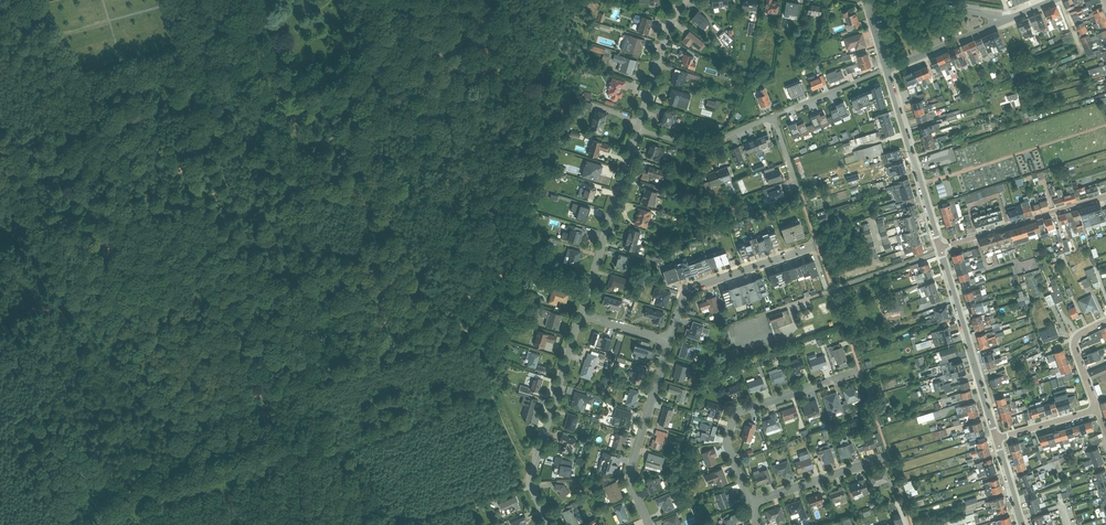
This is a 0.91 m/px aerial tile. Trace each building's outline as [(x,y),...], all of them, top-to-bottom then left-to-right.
[(728,4),(727,0),(712,0),(713,9),(719,8),(719,6),(728,4)] [(756,11),(758,0),(744,0),(742,9),(756,11)] [(777,14),(779,3),(772,2),(772,0),(771,0),(767,0),(766,3),(765,3),(764,7),(765,7),(765,12),(777,14)] [(1085,12),(1102,6),(1101,1),(1087,6),(1070,13),(1071,16),(1082,12),(1083,13),(1085,12)] [(789,15),(798,16),(799,7),(799,4),(787,2),(785,16),(789,17),(789,15)] [(807,15),(820,17),(821,8),(809,6),(807,15)] [(1062,20),(1063,20),(1057,6),(1051,9),(1057,25),(1063,22),(1062,20)] [(1085,12),(1086,16),(1104,10),(1102,6),(1085,12)] [(1057,25),(1051,9),(1045,11),(1049,21),(1051,20),(1056,32),(1060,31),(1057,25)] [(1096,18),(1105,14),(1104,10),(1086,16),(1087,19),(1095,16),(1096,18)] [(847,31),(859,27),(858,23),(859,23),(858,18),(857,18),(856,15),(851,16),(850,11),(842,14),(844,19),(846,18),(848,25),(846,26),(847,31)] [(691,20),(699,26),(706,18),(698,12),(691,20)] [(1041,30),(1046,28),(1040,14),(1035,16),(1041,30)] [(1098,23),(1105,20),(1105,15),(1105,14),(1096,18),(1090,20),(1092,24),(1093,24),(1093,23),(1096,22),(1096,21),(1097,21),(1098,23)] [(638,32),(648,35),(653,20),(636,15),(635,17),(634,17),(633,20),(634,20),(633,23),(640,25),(638,32)] [(1041,30),(1035,16),(1030,18),(1035,30),(1037,29),(1038,32),(1041,30)] [(1034,36),(1032,30),(1031,30),(1030,27),(1031,27),(1028,18),(1023,21),(1030,37),(1029,37),(1030,38),(1034,36)] [(1105,27),(1105,20),(1098,23),(1093,25),(1094,29),(1095,30),(1105,27)] [(596,23),(593,22),(592,21),(590,26),(599,29),(609,32),(611,27),(596,23)] [(1030,37),(1023,21),(1018,23),(1020,29),(1019,29),(1022,36),(1024,36),(1025,38),(1025,39),(1029,37),(1030,37)] [(1088,31),(1084,22),(1077,25),(1076,26),(1080,34),(1088,31)] [(718,37),(727,47),(733,41),(730,37),(729,36),(726,33),(724,31),(718,37)] [(1000,50),(1006,48),(998,31),(993,33),(1000,50)] [(1105,37),(1105,31),(1095,34),(1095,36),(1091,37),(1088,31),(1080,34),(1078,35),(1082,45),(1105,37)] [(699,50),(705,43),(690,32),(685,39),(682,42),(689,48),(691,45),(699,50)] [(1061,35),(1064,41),(1073,38),(1070,32),(1061,35)] [(1000,50),(993,33),(988,35),(995,52),(998,51),(999,53),(1001,52),(1000,50)] [(852,51),(866,47),(862,34),(844,40),(847,50),(852,48),(852,51)] [(621,50),(639,55),(642,45),(643,45),(645,41),(625,35),(621,50)] [(996,53),(995,52),(988,35),(982,38),(991,58),(995,57),(994,54),(996,53)] [(1085,50),(1100,45),(1104,43),(1105,42),(1105,37),(1082,45),(1085,50)] [(983,57),(988,55),(981,38),(976,40),(983,57)] [(978,54),(980,53),(975,41),(969,43),(977,63),(977,64),(981,62),(978,54)] [(1105,50),(1105,42),(1104,43),(1105,45),(1100,47),(1100,45),(1085,50),(1087,56),(1089,55),(1095,53),(1097,53),(1105,50)] [(977,63),(969,43),(963,46),(967,55),(969,54),(973,65),(977,63)] [(611,51),(606,49),(605,50),(592,46),(590,50),(604,55),(602,60),(607,62),(609,57),(611,58),(612,54),(610,54),(611,51)] [(1066,51),(1064,46),(1051,50),(1052,52),(1035,58),(1037,62),(1066,51)] [(962,66),(967,64),(960,47),(955,49),(962,66)] [(962,66),(955,49),(950,51),(953,60),(952,61),(954,65),(957,64),(958,68),(962,66)] [(683,62),(682,66),(694,69),(696,61),(692,60),(694,54),(679,50),(678,55),(682,56),(680,61),(683,62)] [(954,65),(952,61),(949,52),(942,55),(951,75),(955,74),(954,72),(957,71),(954,65)] [(857,55),(860,64),(870,60),(869,57),(868,57),(867,55),(864,55),(863,54),(857,55)] [(618,71),(631,75),(634,66),(637,67),(638,62),(615,55),(613,61),(620,63),(618,71)] [(951,75),(942,55),(936,57),(944,74),(946,81),(953,78),(951,75)] [(935,78),(944,74),(936,57),(931,59),(935,68),(936,68),(937,69),(936,69),(939,75),(937,75),(937,73),(934,74),(935,78)] [(871,64),(870,60),(860,64),(846,68),(848,74),(862,70),(863,72),(870,69),(869,68),(871,67),(871,64)] [(1105,74),(1105,65),(1100,67),(1090,70),(1092,77),(1105,74)] [(931,83),(929,77),(931,76),(928,67),(927,67),(926,66),(923,67),(924,68),(921,69),(927,85),(931,83)] [(927,85),(921,69),(919,70),(919,69),(916,70),(916,71),(915,72),(919,81),(922,80),(923,83),(924,86),(927,85)] [(683,87),(686,77),(701,82),(702,78),(681,71),(680,74),(673,72),(672,76),(673,76),(671,83),(683,87)] [(830,83),(839,80),(836,71),(826,74),(830,83)] [(919,81),(915,72),(904,76),(908,89),(920,84),(919,81)] [(813,91),(823,86),(819,77),(816,78),(815,75),(808,78),(813,91)] [(1028,78),(1018,82),(1019,86),(1030,82),(1028,78)] [(624,88),(625,83),(612,79),(611,82),(610,82),(607,89),(609,90),(607,95),(612,96),(611,99),(612,100),(615,101),(617,100),(618,97),(621,98),(622,93),(619,92),(621,87),(624,88)] [(798,97),(805,94),(800,82),(787,88),(791,99),(798,96),(798,97)] [(874,110),(887,105),(881,84),(871,88),(872,90),(850,98),(854,111),(865,108),(866,110),(871,109),(869,105),(872,104),(874,110)] [(766,107),(771,105),(765,89),(760,90),(763,95),(757,98),(761,108),(765,106),(766,107)] [(955,95),(952,96),(953,99),(955,98),(956,101),(961,99),(957,89),(954,90),(955,95)] [(687,109),(691,96),(672,90),(670,97),(669,97),(670,98),(668,103),(678,106),(680,100),(683,101),(681,108),(687,109)] [(591,94),(585,92),(584,95),(582,94),(581,97),(583,97),(583,99),(589,101),(591,94)] [(914,110),(928,106),(926,100),(919,102),(918,99),(912,101),(913,107),(914,110),(914,109),(914,110)] [(706,107),(714,110),(716,102),(708,100),(706,107)] [(592,104),(584,101),(581,110),(586,111),(586,109),(590,110),(592,104)] [(819,112),(809,116),(814,129),(843,118),(844,122),(850,119),(843,101),(835,104),(837,107),(829,109),(832,115),(826,117),(825,113),(820,115),(819,112)] [(914,110),(916,116),(929,113),(928,109),(929,109),(929,110),(933,109),(933,108),(936,107),(935,104),(928,106),(914,110)] [(918,123),(931,119),(930,115),(936,114),(935,114),(937,113),(936,110),(929,113),(916,116),(918,123)] [(591,130),(601,132),(606,115),(595,112),(591,130)] [(661,125),(670,128),(671,124),(673,124),(674,124),(675,123),(675,121),(675,120),(675,119),(673,118),(674,115),(665,112),(661,125)] [(719,123),(720,119),(702,113),(700,118),(709,121),(709,120),(719,123)] [(803,121),(796,124),(795,121),(787,125),(793,139),(811,131),(808,125),(806,127),(803,121)] [(922,136),(932,133),(940,130),(938,124),(920,129),(922,136)] [(886,137),(895,134),(893,128),(876,133),(877,137),(878,137),(886,134),(886,137)] [(579,139),(580,134),(571,131),(569,136),(579,139)] [(846,131),(841,133),(843,137),(840,138),(841,141),(849,138),(846,131)] [(877,137),(876,133),(834,146),(835,151),(847,147),(847,148),(878,138),(878,137),(877,137)] [(922,136),(924,142),(934,139),(932,133),(922,136)] [(768,148),(772,146),(770,142),(770,141),(768,135),(757,140),(761,149),(768,147),(768,148)] [(926,149),(930,148),(931,148),(940,146),(939,142),(943,141),(942,140),(946,139),(945,136),(934,139),(924,142),(926,149)] [(607,153),(610,145),(593,140),(592,141),(590,145),(591,145),(590,149),(589,149),(588,155),(598,158),(599,153),(600,150),(603,151),(607,153)] [(761,149),(757,140),(752,141),(753,142),(749,143),(745,145),(748,154),(753,152),(753,154),(757,152),(759,157),(763,155),(761,149)] [(856,161),(870,157),(870,159),(882,155),(884,155),(881,144),(853,152),(856,161)] [(653,161),(661,163),(665,149),(651,145),(647,157),(654,159),(653,161)] [(737,166),(745,162),(738,147),(730,150),(737,166)] [(896,159),(902,157),(900,150),(884,155),(882,155),(885,165),(890,163),(889,160),(892,159),(893,162),(896,161),(896,159)] [(799,159),(798,157),(794,158),(801,179),(805,178),(804,173),(804,172),(801,162),(801,163),(799,159)] [(600,173),(602,166),(585,161),(582,171),(583,171),(582,176),(596,181),(597,180),(598,177),(597,177),(599,173),(600,173)] [(1075,161),(1066,164),(1067,168),(1068,171),(1077,169),(1075,161)] [(753,172),(765,169),(763,163),(751,166),(753,172)] [(662,180),(665,171),(649,167),(648,172),(644,171),(641,180),(648,182),(650,177),(662,180)] [(721,184),(732,180),(727,167),(718,171),(718,170),(717,171),(721,184)] [(769,185),(784,179),(783,176),(781,176),(780,173),(781,173),(779,169),(775,171),(774,167),(764,171),(769,185)] [(721,184),(717,171),(715,171),(716,172),(707,175),(709,182),(704,184),(707,191),(713,189),(712,187),(721,184)] [(1032,175),(1033,179),(1034,182),(1045,178),(1043,171),(1032,175)] [(845,177),(847,182),(860,178),(858,173),(845,177)] [(1015,181),(1017,187),(1024,185),(1022,178),(1015,181)] [(891,186),(892,190),(910,184),(908,179),(899,182),(900,184),(891,186)] [(1100,194),(1097,187),(1105,184),(1105,185),(1105,180),(1091,185),(1094,196),(1100,194)] [(943,183),(936,185),(940,197),(947,195),(943,183)] [(897,202),(914,197),(910,184),(892,190),(893,194),(894,194),(897,202)] [(1066,205),(1077,201),(1076,196),(1074,190),(1073,185),(1069,186),(1070,186),(1066,187),(1067,192),(1068,195),(1064,196),(1066,205)] [(1094,196),(1091,185),(1079,189),(1075,190),(1074,190),(1076,196),(1087,192),(1089,198),(1094,196)] [(582,198),(592,201),(596,188),(586,186),(582,198)] [(772,202),(784,198),(781,189),(776,190),(774,186),(763,190),(765,196),(769,194),(772,202)] [(998,186),(985,190),(987,196),(993,195),(993,194),(999,192),(998,186)] [(1066,205),(1064,196),(1062,189),(1055,191),(1055,192),(1054,192),(1053,188),(1049,189),(1051,196),(1054,195),(1055,199),(1054,199),(1056,208),(1066,205)] [(652,207),(653,207),(658,193),(646,189),(641,203),(652,206),(652,207)] [(985,190),(977,193),(979,199),(983,198),(983,197),(987,196),(985,190)] [(977,193),(964,197),(965,201),(966,204),(973,202),(973,201),(979,199),(977,193)] [(1043,212),(1039,198),(1037,193),(1033,194),(1036,204),(1031,206),(1033,215),(1043,212)] [(1043,212),(1050,209),(1046,196),(1039,198),(1043,212)] [(898,209),(916,204),(914,197),(897,202),(888,205),(890,210),(897,208),(898,209)] [(941,208),(943,215),(960,210),(959,204),(956,205),(954,201),(942,204),(943,207),(941,208)] [(1026,217),(1033,215),(1031,206),(1029,201),(1022,203),(1023,207),(1026,217)] [(586,222),(590,209),(573,204),(572,208),(571,211),(578,213),(576,219),(586,222)] [(894,220),(895,224),(917,218),(920,217),(916,204),(898,209),(901,218),(894,220)] [(1105,221),(1105,217),(1105,218),(1104,217),(1105,216),(1105,212),(1105,209),(1102,210),(1100,204),(1094,206),(1099,223),(1105,221)] [(998,225),(1005,223),(999,205),(995,207),(996,211),(994,212),(998,225)] [(1018,219),(1016,209),(1015,206),(1008,208),(1011,221),(1018,219)] [(1099,223),(1094,206),(1087,208),(1092,225),(1099,223)] [(1026,217),(1023,207),(1016,209),(1018,219),(1026,217)] [(520,217),(521,209),(512,208),(511,216),(520,217)] [(998,225),(994,212),(993,212),(991,208),(987,209),(989,213),(987,214),(991,227),(998,225)] [(1085,228),(1092,225),(1087,208),(1080,210),(1085,228)] [(650,220),(652,213),(640,209),(637,217),(650,220)] [(945,222),(955,219),(962,216),(960,210),(943,215),(945,222)] [(984,229),(991,227),(987,214),(986,214),(985,210),(981,211),(982,215),(980,216),(984,229)] [(1079,220),(1081,219),(1078,210),(1072,212),(1078,232),(1083,230),(1082,227),(1083,227),(1082,223),(1080,223),(1079,220)] [(825,214),(825,211),(817,214),(820,223),(830,220),(827,213),(825,214)] [(984,229),(980,216),(978,217),(977,212),(972,213),(978,231),(984,229)] [(1078,232),(1072,212),(1066,214),(1070,228),(1072,227),(1074,233),(1078,232)] [(1073,238),(1070,228),(1066,214),(1059,216),(1060,219),(1059,219),(1061,225),(1062,225),(1063,228),(1065,227),(1066,231),(1068,231),(1070,239),(1073,238)] [(650,220),(637,217),(635,224),(648,228),(650,220)] [(882,217),(877,219),(878,220),(877,221),(879,228),(885,226),(883,219),(882,219),(882,217)] [(898,241),(918,233),(921,232),(917,218),(895,224),(899,235),(896,236),(898,241)] [(1046,228),(1043,218),(1038,220),(1038,222),(1043,237),(1043,239),(1046,239),(1045,237),(1049,236),(1049,235),(1049,233),(1047,233),(1045,228),(1046,228)] [(1059,229),(1057,229),(1054,222),(1053,222),(1052,218),(1045,220),(1049,233),(1049,235),(1050,236),(1057,234),(1058,237),(1059,237),(1060,240),(1061,242),(1063,241),(1059,229)] [(945,222),(947,228),(957,225),(955,219),(945,222)] [(1036,239),(1043,237),(1038,222),(1039,227),(1035,228),(1033,224),(1026,226),(1029,239),(1035,238),(1036,239)] [(795,240),(804,237),(800,223),(790,227),(795,240)] [(862,225),(864,232),(870,230),(868,223),(862,225)] [(949,234),(961,231),(959,224),(957,225),(947,228),(949,234)] [(561,239),(579,244),(582,233),(583,234),(583,233),(577,231),(578,228),(569,225),(568,229),(570,230),(568,233),(563,232),(561,239)] [(1029,239),(1026,226),(1011,231),(1015,245),(1030,241),(1029,239)] [(795,240),(790,227),(781,230),(786,243),(795,240)] [(639,239),(640,233),(630,229),(628,236),(639,239)] [(864,232),(866,238),(872,236),(870,230),(864,232)] [(773,247),(780,245),(775,231),(769,233),(773,247)] [(886,231),(881,233),(883,240),(888,238),(889,238),(887,231),(886,231)] [(1016,249),(1015,245),(1011,231),(1004,233),(1009,251),(1016,249)] [(773,247),(769,233),(762,236),(764,239),(767,249),(773,247)] [(901,251),(904,250),(922,244),(918,233),(898,241),(901,251)] [(1009,251),(1004,233),(997,235),(1002,252),(1009,251)] [(994,255),(1002,252),(997,235),(988,238),(994,255)] [(639,239),(628,236),(627,242),(639,246),(639,244),(641,245),(642,240),(639,239)] [(761,251),(758,242),(756,237),(750,240),(754,253),(761,251)] [(985,258),(994,255),(988,238),(980,240),(985,258)] [(761,251),(767,249),(764,239),(758,242),(761,251)] [(748,256),(754,253),(750,240),(744,242),(744,244),(748,256)] [(641,247),(639,246),(627,242),(625,249),(639,253),(641,247)] [(868,244),(870,251),(876,249),(874,242),(868,244)] [(748,256),(744,244),(742,245),(742,244),(738,245),(739,248),(742,258),(748,256)] [(890,244),(884,246),(886,253),(893,251),(891,244),(890,244)] [(915,254),(924,251),(922,244),(904,250),(906,255),(914,252),(915,254)] [(564,263),(576,267),(581,252),(572,249),(571,250),(568,249),(564,263)] [(955,263),(965,260),(964,257),(973,254),(974,257),(978,256),(976,249),(953,256),(955,263)] [(729,262),(726,252),(720,254),(723,264),(729,262)] [(717,266),(723,264),(720,254),(713,257),(717,266)] [(618,269),(624,271),(627,262),(628,258),(620,255),(616,268),(618,269)] [(704,270),(710,268),(707,259),(706,255),(700,257),(700,259),(704,270)] [(717,266),(713,257),(707,259),(710,268),(717,266)] [(661,259),(655,262),(658,268),(665,266),(662,259),(661,259)] [(704,270),(700,259),(694,261),(698,273),(704,270)] [(955,263),(957,269),(971,265),(969,259),(965,260),(955,263)] [(692,275),(688,263),(687,261),(681,263),(685,277),(692,275)] [(692,275),(698,273),(694,261),(688,263),(692,275)] [(812,279),(819,277),(814,261),(807,264),(811,275),(812,279)] [(679,279),(685,277),(681,263),(675,265),(679,279)] [(679,279),(675,265),(674,264),(667,266),(668,269),(663,270),(667,283),(679,279)] [(811,275),(807,264),(800,266),(804,277),(811,275)] [(914,269),(916,275),(931,270),(929,264),(920,267),(918,264),(910,266),(912,270),(914,269)] [(959,275),(973,271),(971,265),(957,269),(959,275)] [(805,279),(804,277),(800,266),(794,268),(797,278),(798,280),(805,279)] [(797,278),(794,268),(788,270),(791,280),(797,278)] [(1094,287),(1100,285),(1094,268),(1086,271),(1088,279),(1091,278),(1094,287)] [(792,281),(791,280),(788,270),(781,272),(785,283),(792,281)] [(925,279),(933,276),(931,270),(916,275),(915,275),(917,281),(918,285),(925,282),(924,279),(925,279)] [(959,275),(961,282),(974,278),(973,271),(959,275)] [(785,283),(781,272),(775,274),(779,284),(779,286),(785,284),(785,283)] [(772,286),(779,284),(775,274),(769,276),(772,286)] [(626,290),(629,280),(614,276),(613,279),(611,279),(607,290),(614,292),(615,287),(626,290)] [(963,288),(976,283),(974,278),(961,282),(963,288)] [(1087,278),(1081,281),(1085,288),(1090,286),(1087,278)] [(761,296),(768,293),(764,282),(765,281),(763,280),(763,279),(761,279),(761,280),(760,280),(756,281),(761,296)] [(505,292),(508,284),(501,281),(498,290),(505,292)] [(761,296),(756,281),(749,283),(755,300),(762,298),(761,296)] [(748,302),(755,300),(749,283),(742,286),(748,302)] [(919,289),(922,298),(939,292),(935,283),(919,289)] [(1055,304),(1064,300),(1057,284),(1052,286),(1051,286),(1054,292),(1050,294),(1051,295),(1055,304)] [(967,301),(983,296),(981,290),(984,289),(983,285),(979,286),(972,288),(973,292),(965,294),(967,301)] [(748,302),(742,286),(736,288),(741,305),(748,302)] [(654,304),(666,308),(671,293),(655,288),(652,297),(656,299),(654,304)] [(735,307),(741,305),(736,288),(729,290),(734,306),(735,307)] [(566,303),(569,295),(553,290),(548,304),(557,306),(558,301),(566,303)] [(734,306),(729,290),(722,292),(728,308),(734,306)] [(902,291),(895,293),(896,296),(900,306),(903,305),(906,304),(902,291)] [(931,303),(941,299),(939,292),(922,298),(917,300),(919,305),(923,304),(930,302),(931,303)] [(967,301),(969,307),(977,305),(976,302),(991,297),(990,294),(983,296),(967,301)] [(535,304),(537,297),(530,295),(528,301),(535,304)] [(1055,304),(1051,295),(1045,297),(1049,307),(1055,304)] [(1093,313),(1098,310),(1091,295),(1079,300),(1085,313),(1092,310),(1093,313)] [(711,314),(721,310),(716,296),(707,300),(707,302),(699,304),(701,311),(709,308),(711,314)] [(895,312),(901,310),(900,306),(896,296),(890,298),(895,312)] [(620,311),(623,302),(605,297),(604,300),(602,306),(607,307),(607,309),(611,310),(612,308),(620,311)] [(970,314),(984,309),(983,306),(995,303),(994,300),(977,305),(969,307),(970,314)] [(1073,318),(1079,316),(1074,303),(1068,307),(1073,318)] [(538,316),(540,309),(534,307),(531,314),(538,316)] [(925,321),(926,321),(949,313),(947,307),(934,311),(935,314),(924,318),(925,321)] [(658,325),(661,326),(664,314),(646,309),(644,315),(655,319),(654,324),(657,324),(657,325),(658,325)] [(545,326),(558,330),(562,316),(543,310),(541,317),(548,319),(545,326)] [(779,328),(793,323),(788,310),(768,318),(776,341),(783,339),(779,328)] [(938,323),(950,319),(949,313),(926,321),(928,326),(938,322),(938,323)] [(972,319),(974,325),(994,319),(993,315),(985,318),(984,315),(972,319)] [(976,331),(986,329),(985,326),(995,322),(994,319),(974,325),(976,331)] [(685,336),(700,340),(702,332),(708,334),(709,330),(703,328),(704,326),(694,322),(691,331),(687,330),(685,336)] [(931,333),(933,340),(951,334),(949,327),(931,333)] [(1044,343),(1059,338),(1058,335),(1058,334),(1055,327),(1040,332),(1044,343)] [(978,337),(980,343),(1000,337),(1012,333),(1011,328),(1003,331),(1003,332),(995,334),(994,332),(978,337)] [(1090,341),(1105,333),(1105,328),(1088,337),(1090,341)] [(553,344),(556,337),(538,332),(537,337),(536,341),(535,346),(543,349),(544,344),(545,344),(546,341),(547,341),(553,344)] [(590,344),(608,350),(611,341),(599,337),(600,335),(594,333),(590,344)] [(1090,341),(1080,346),(1081,349),(1099,342),(1100,343),(1102,343),(1105,343),(1105,341),(1105,333),(1090,341)] [(935,346),(953,341),(951,334),(933,340),(935,346)] [(981,349),(991,347),(990,344),(993,343),(993,345),(998,344),(997,342),(1002,341),(1000,337),(980,343),(981,349)] [(618,340),(614,354),(617,355),(622,342),(618,340)] [(684,358),(692,361),(694,354),(693,353),(696,346),(683,342),(679,357),(684,359),(684,358)] [(632,353),(635,354),(634,359),(650,362),(653,349),(634,345),(632,353)] [(838,365),(847,362),(842,347),(841,348),(840,345),(828,348),(831,356),(834,355),(838,365)] [(1105,356),(1104,354),(1105,353),(1104,350),(1105,349),(1105,347),(1092,353),(1095,361),(1101,359),(1100,357),(1105,356)] [(947,359),(956,357),(953,348),(940,352),(937,353),(941,365),(949,363),(947,359)] [(983,356),(985,362),(1006,356),(1010,354),(1009,351),(1002,354),(1001,353),(997,355),(996,353),(1000,351),(999,348),(993,349),(994,353),(983,356)] [(1051,362),(1066,357),(1064,350),(1045,357),(1047,363),(1051,362)] [(527,367),(545,373),(546,368),(538,365),(541,355),(528,352),(526,359),(529,360),(527,367)] [(1095,361),(1092,353),(1084,356),(1083,356),(1087,367),(1091,365),(1090,363),(1095,361)] [(580,377),(591,380),(598,357),(588,354),(586,361),(585,360),(580,377)] [(799,370),(805,368),(800,354),(796,355),(797,359),(787,363),(791,376),(795,375),(797,379),(802,378),(799,370)] [(824,370),(828,368),(824,355),(817,358),(816,354),(808,357),(813,371),(823,368),(824,370)] [(988,368),(997,366),(1008,362),(1007,360),(1008,359),(1012,357),(1010,354),(1006,356),(985,362),(987,368),(988,368)] [(923,357),(916,359),(918,368),(924,367),(923,363),(924,363),(923,357)] [(1051,362),(1054,369),(1069,364),(1066,357),(1051,362)] [(617,366),(624,368),(626,360),(618,358),(616,362),(618,363),(617,366)] [(941,365),(944,375),(965,369),(963,362),(955,365),(954,362),(949,363),(941,365)] [(673,379),(684,382),(687,373),(689,373),(690,368),(677,364),(675,368),(676,369),(673,379)] [(1063,377),(1072,374),(1069,364),(1054,369),(1051,370),(1051,371),(1049,372),(1050,375),(1052,374),(1052,376),(1056,375),(1057,378),(1063,377)] [(1105,380),(1105,365),(1089,372),(1091,378),(1096,376),(1099,383),(1105,380)] [(630,382),(640,385),(643,374),(645,374),(646,370),(635,366),(633,373),(629,371),(627,376),(632,377),(630,382)] [(781,384),(786,382),(787,382),(783,371),(779,373),(778,369),(769,372),(770,376),(769,376),(772,382),(771,383),(772,384),(773,385),(781,383),(781,384)] [(965,375),(966,374),(965,369),(944,375),(940,376),(941,380),(947,378),(948,380),(962,376),(963,377),(965,376),(965,375)] [(1007,377),(1005,370),(996,374),(997,377),(995,378),(995,379),(991,380),(993,388),(1003,385),(1002,381),(1006,380),(1005,378),(1007,377)] [(533,396),(534,391),(539,393),(542,380),(534,378),(530,390),(529,389),(529,388),(521,386),(519,391),(526,394),(533,396)] [(761,391),(766,389),(762,378),(755,381),(754,378),(747,381),(747,383),(750,393),(760,390),(761,391)] [(944,389),(952,387),(951,383),(944,385),(941,386),(940,384),(943,383),(942,380),(933,383),(935,391),(944,389)] [(961,390),(970,388),(968,382),(952,387),(944,389),(946,394),(941,395),(942,399),(948,397),(947,393),(955,391),(954,390),(961,388),(961,390)] [(740,398),(745,396),(740,384),(739,385),(739,383),(736,384),(736,386),(728,388),(729,391),(724,393),(726,398),(733,396),(733,398),(739,396),(740,398)] [(1099,384),(1094,386),(1098,396),(1103,394),(1099,384)] [(676,402),(683,404),(688,387),(684,386),(683,389),(670,386),(668,392),(678,395),(676,402)] [(849,404),(860,400),(856,387),(843,391),(846,401),(843,402),(844,405),(848,414),(852,412),(849,404)] [(625,405),(636,408),(637,402),(636,402),(639,392),(630,389),(628,395),(625,395),(624,400),(627,401),(625,405)] [(957,402),(973,397),(971,390),(951,396),(952,400),(956,399),(957,402)] [(592,405),(594,399),(575,393),(574,397),(575,397),(574,401),(572,400),(572,401),(573,401),(571,408),(584,412),(585,409),(589,410),(591,405),(592,405)] [(830,416),(843,412),(844,415),(848,414),(844,405),(841,406),(837,393),(824,398),(830,416)] [(1071,407),(1078,405),(1076,398),(1077,398),(1077,397),(1078,396),(1078,395),(1077,394),(1076,393),(1075,393),(1070,393),(1069,393),(1068,393),(1067,393),(1071,407)] [(522,418),(530,420),(536,400),(532,399),(533,396),(526,394),(525,397),(528,398),(522,418)] [(996,397),(999,407),(1012,403),(1011,397),(1006,399),(1006,397),(1003,398),(1003,395),(996,397)] [(1052,413),(1050,403),(1047,395),(1041,397),(1043,405),(1046,415),(1052,413)] [(814,417),(821,415),(816,400),(810,403),(810,404),(807,405),(806,404),(802,406),(807,419),(814,416),(814,417)] [(1001,413),(1016,409),(1017,408),(1015,401),(1012,403),(999,407),(1001,413)] [(1040,416),(1046,415),(1043,405),(1042,405),(1041,401),(1036,403),(1040,416)] [(1052,413),(1059,411),(1056,401),(1050,403),(1052,413)] [(714,418),(720,420),(724,407),(708,402),(706,410),(711,411),(709,416),(714,417),(714,418)] [(960,411),(961,414),(977,409),(976,403),(961,407),(962,411),(960,411)] [(1040,416),(1036,403),(1030,405),(1030,407),(1026,408),(1028,412),(1030,419),(1040,416)] [(668,427),(672,428),(673,424),(669,423),(673,411),(663,408),(662,411),(663,411),(659,425),(668,428),(668,427)] [(794,419),(798,417),(795,408),(791,410),(790,409),(782,412),(785,421),(786,424),(794,422),(794,419)] [(611,425),(629,430),(631,422),(630,421),(632,414),(616,409),(611,425)] [(970,419),(979,416),(977,409),(961,414),(951,417),(952,419),(957,418),(957,419),(969,416),(970,419)] [(1001,413),(1003,420),(1012,417),(1012,414),(1017,413),(1016,409),(1001,413)] [(940,410),(933,413),(935,419),(942,416),(940,410)] [(858,417),(854,411),(850,415),(850,416),(849,416),(852,420),(853,419),(854,420),(858,417)] [(917,417),(919,424),(935,419),(933,413),(917,417)] [(564,429),(574,432),(579,417),(569,414),(564,429)] [(767,436),(781,431),(775,414),(771,416),(772,419),(763,422),(767,436)] [(710,440),(713,442),(715,436),(717,427),(712,426),(713,423),(704,420),(692,416),(691,422),(693,423),(694,420),(701,422),(699,429),(702,430),(700,439),(709,442),(710,440)] [(1014,424),(1019,423),(1017,416),(1012,417),(1003,420),(1005,427),(1009,425),(1009,426),(1014,424)] [(1088,433),(1098,429),(1096,420),(1085,424),(1088,433)] [(964,429),(965,434),(983,428),(981,422),(965,427),(966,429),(964,429)] [(751,442),(756,425),(749,423),(748,427),(745,426),(742,439),(751,442)] [(1088,433),(1085,424),(1079,426),(1082,438),(1089,436),(1088,433)] [(1083,442),(1082,438),(1079,426),(1072,428),(1075,436),(1076,440),(1079,439),(1080,443),(1083,442)] [(977,437),(985,435),(983,428),(965,434),(967,439),(969,439),(970,442),(978,440),(977,437)] [(1075,436),(1072,428),(1066,429),(1071,446),(1071,448),(1075,447),(1073,440),(1073,441),(1072,437),(1075,436)] [(936,438),(940,437),(948,435),(946,429),(938,431),(939,432),(934,433),(936,438)] [(1064,448),(1071,446),(1066,429),(1060,431),(1064,445),(1064,448)] [(800,432),(802,439),(808,437),(808,436),(806,430),(800,432)] [(662,451),(664,445),(665,445),(668,435),(656,431),(655,435),(657,435),(655,441),(653,440),(651,448),(662,451)] [(1064,445),(1060,431),(1053,433),(1056,444),(1060,443),(1061,446),(1064,445)] [(612,447),(621,450),(624,440),(626,441),(627,437),(616,433),(612,447)] [(1057,446),(1056,444),(1053,433),(1047,435),(1050,446),(1051,448),(1057,446)] [(1102,434),(1090,438),(1092,446),(1102,442),(1101,438),(1103,437),(1102,434)] [(865,451),(876,447),(872,435),(861,439),(865,451)] [(1050,446),(1047,435),(1039,437),(1043,449),(1050,446)] [(573,450),(576,440),(562,436),(560,442),(562,443),(561,446),(560,446),(559,448),(560,450),(570,454),(571,449),(573,450)] [(852,456),(851,454),(855,452),(852,443),(849,444),(848,441),(845,440),(841,444),(841,447),(837,448),(841,459),(852,456)] [(974,445),(976,451),(989,447),(987,441),(979,443),(978,440),(970,442),(969,443),(970,446),(974,445)] [(1010,446),(1012,452),(1026,448),(1024,442),(1014,445),(1013,444),(1011,445),(1011,446),(1010,446)] [(825,465),(834,462),(830,449),(829,446),(828,445),(820,448),(820,449),(820,451),(817,452),(819,458),(822,457),(825,465)] [(980,458),(991,454),(989,447),(976,451),(967,454),(968,458),(977,455),(977,454),(978,453),(980,458)] [(1014,459),(1023,456),(1023,455),(1031,452),(1029,447),(1026,448),(1012,452),(1014,459)] [(1091,457),(1092,459),(1101,455),(1098,448),(1086,453),(1088,458),(1091,457)] [(702,454),(707,468),(716,464),(714,458),(717,456),(715,449),(702,454)] [(799,474),(814,469),(809,453),(808,454),(807,451),(798,454),(799,457),(800,461),(795,463),(799,474)] [(609,472),(615,474),(617,466),(611,465),(612,461),(614,462),(616,456),(603,452),(599,465),(600,465),(598,471),(608,474),(609,472)] [(1053,462),(1055,461),(1054,457),(1052,457),(1052,459),(1047,461),(1046,457),(1044,453),(1040,454),(1042,457),(1042,460),(1044,466),(1053,462)] [(662,470),(664,471),(666,464),(664,463),(665,459),(649,454),(646,465),(645,468),(660,472),(661,470),(662,470)] [(901,454),(895,456),(897,464),(904,462),(901,454)] [(1087,470),(1104,463),(1101,455),(1092,459),(1084,463),(1087,470)] [(1014,459),(1016,465),(1025,462),(1023,456),(1014,459)] [(559,475),(571,477),(573,462),(562,460),(563,459),(555,457),(554,465),(561,466),(559,475)] [(976,465),(978,469),(994,464),(992,459),(980,463),(981,463),(976,465)] [(1058,473),(1064,471),(1063,470),(1062,466),(1061,463),(1059,460),(1055,461),(1053,462),(1055,468),(1056,468),(1058,473)] [(784,478),(793,476),(788,461),(773,466),(776,477),(783,474),(784,478)] [(1019,476),(1028,472),(1025,462),(1016,465),(1019,476)] [(979,478),(997,473),(994,464),(978,469),(976,470),(979,478)] [(718,487),(728,484),(722,469),(704,475),(708,486),(716,483),(718,487)] [(768,484),(772,483),(768,470),(760,473),(758,470),(753,472),(754,475),(758,485),(767,482),(768,484)] [(1099,481),(1105,478),(1105,471),(1095,474),(1096,478),(1097,477),(1099,481)] [(885,489),(890,488),(885,472),(870,477),(874,487),(883,484),(885,489)] [(1023,487),(1034,483),(1041,480),(1039,473),(1022,479),(1022,481),(1021,481),(1021,482),(1022,482),(1023,487)] [(660,478),(657,478),(646,482),(648,487),(647,488),(650,495),(655,493),(654,491),(657,489),(658,492),(663,489),(666,488),(663,481),(661,482),(660,478)] [(1105,487),(1105,478),(1099,481),(1094,482),(1094,485),(1097,485),(1098,489),(1105,487)] [(588,485),(585,479),(581,481),(587,497),(591,495),(588,485)] [(610,503),(623,498),(616,483),(609,486),(608,482),(607,479),(601,479),(602,483),(599,484),(601,490),(604,488),(606,493),(605,493),(607,499),(608,498),(610,503)] [(955,484),(956,488),(969,484),(968,479),(959,481),(959,482),(955,484)] [(985,484),(986,489),(1000,485),(999,479),(985,484)] [(864,496),(869,494),(864,480),(859,481),(859,483),(850,486),(854,499),(855,500),(859,499),(859,498),(858,495),(863,494),(864,496)] [(904,486),(906,491),(916,488),(913,481),(904,484),(904,486)] [(1036,487),(1034,483),(1023,487),(1018,489),(1020,493),(1027,491),(1028,494),(1034,492),(1033,488),(1036,487)] [(566,495),(570,492),(564,485),(555,484),(555,489),(559,489),(558,491),(561,494),(559,495),(563,500),(568,496),(566,495)] [(987,496),(1002,492),(1000,485),(986,489),(985,490),(987,496)] [(845,503),(847,503),(845,498),(847,498),(845,494),(844,494),(842,487),(839,488),(838,489),(839,492),(837,492),(836,492),(830,494),(829,494),(830,495),(831,500),(833,499),(834,502),(834,503),(835,503),(836,506),(841,504),(841,505),(842,505),(845,504),(845,503)] [(1102,496),(1105,495),(1105,487),(1098,489),(1097,490),(1100,497),(1102,496)] [(916,488),(906,491),(908,499),(912,498),(912,497),(918,495),(916,488)] [(731,506),(731,504),(735,502),(731,493),(726,495),(724,492),(715,496),(721,510),(731,506)] [(673,498),(671,493),(655,500),(658,507),(663,505),(664,507),(663,507),(665,513),(677,508),(677,507),(676,503),(675,503),(673,503),(671,499),(673,498)] [(811,507),(825,503),(822,494),(808,499),(811,507)] [(519,503),(516,497),(499,504),(502,510),(504,509),(504,511),(509,509),(510,512),(520,508),(518,503),(519,503)] [(987,503),(988,509),(1006,504),(1004,497),(987,503)] [(1028,501),(1030,507),(1040,504),(1041,503),(1039,497),(1028,501)] [(960,508),(964,506),(975,503),(978,502),(977,498),(958,504),(960,508)] [(801,521),(808,519),(808,518),(810,517),(808,514),(806,514),(801,501),(787,506),(790,516),(798,513),(801,521)] [(579,524),(572,509),(582,505),(581,502),(575,504),(566,507),(568,511),(563,513),(567,522),(566,523),(567,524),(576,524),(579,524)] [(894,502),(888,505),(890,511),(896,509),(894,502)] [(964,506),(966,513),(977,509),(975,503),(964,506)] [(994,515),(1008,511),(1006,504),(988,509),(989,513),(994,512),(994,515)] [(1031,513),(1041,510),(1040,504),(1030,507),(1031,513)] [(620,524),(629,520),(627,516),(626,516),(625,514),(626,514),(622,505),(614,509),(620,524)] [(786,523),(780,508),(767,512),(769,520),(770,520),(771,524),(773,524),(777,524),(779,524),(786,523)] [(742,520),(739,513),(731,516),(731,515),(729,514),(726,515),(726,517),(724,518),(723,519),(725,524),(733,524),(735,524),(735,523),(742,520)] [(976,524),(986,520),(985,517),(979,518),(978,516),(977,516),(976,513),(974,514),(975,519),(976,524)] [(1052,521),(1050,513),(1034,518),(1036,524),(1039,524),(1052,521)] [(975,519),(974,514),(936,524),(958,524),(975,519)] [(677,515),(664,521),(665,524),(667,524),(668,524),(681,524),(677,515)] [(1011,524),(1012,523),(1010,517),(1000,520),(996,522),(996,523),(991,524),(1007,524),(1011,524)]
